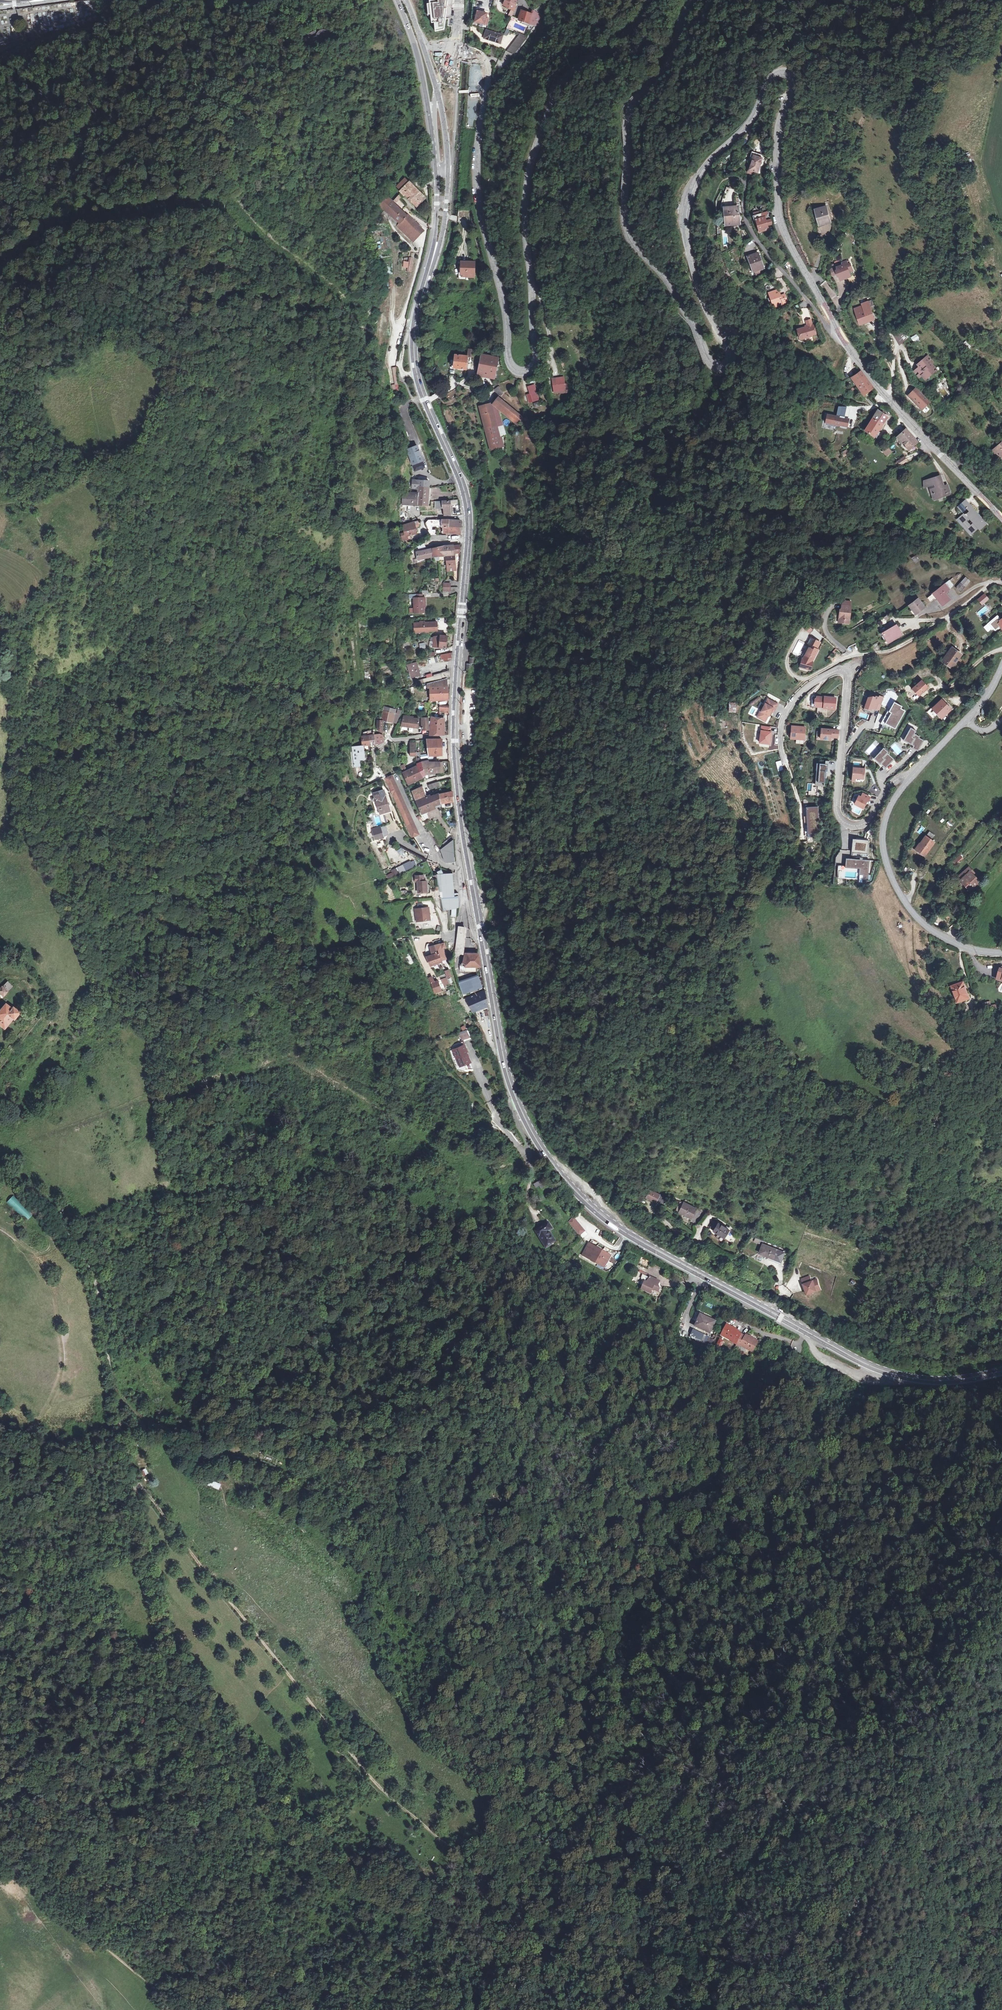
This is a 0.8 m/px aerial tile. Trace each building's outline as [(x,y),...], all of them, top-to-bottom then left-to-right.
[(436,0),(429,1),(432,23),(435,23),(435,28),(445,27),(448,0),(436,0)] [(516,6),(505,0),(503,6),(511,10),(515,11),(516,6)] [(520,16),(519,20),(523,21),(530,24),(534,25),(536,17),(540,19),(542,16),(534,10),(532,15),(522,11),(520,16)] [(475,22),(488,25),(489,20),(486,19),(487,14),(477,11),(475,22)] [(503,35),(487,30),(484,39),(500,44),(503,35)] [(520,33),(507,51),(515,54),(528,36),(520,33)] [(506,51),(502,58),(509,61),(513,54),(506,51)] [(754,156),(762,158),(763,155),(756,153),(750,158),(749,161),(752,162),(754,156)] [(762,158),(754,156),(752,162),(749,170),(754,172),(758,173),(762,158)] [(404,188),(419,203),(427,195),(411,180),(404,188)] [(398,216),(405,208),(396,199),(390,194),(383,200),(388,206),(398,216)] [(725,208),(738,207),(737,205),(722,206),(721,212),(722,226),(726,225),(725,208)] [(738,207),(725,208),(726,225),(739,224),(738,207)] [(826,207),(817,210),(821,224),(830,221),(826,207)] [(415,230),(421,224),(405,208),(398,216),(403,221),(404,220),(415,230)] [(755,216),(753,216),(754,221),(756,220),(758,228),(759,227),(761,232),(768,229),(767,226),(766,221),(765,217),(762,218),(761,214),(759,214),(755,216)] [(831,224),(819,225),(820,237),(832,236),(831,224)] [(758,253),(748,257),(753,272),(755,271),(758,270),(764,268),(758,253)] [(404,261),(403,268),(407,268),(407,272),(413,272),(414,258),(409,258),(408,262),(404,261)] [(853,271),(849,261),(843,263),(844,265),(838,267),(840,272),(838,273),(840,278),(845,276),(846,278),(851,276),(849,272),(853,271)] [(475,262),(462,262),(462,277),(475,277),(475,262)] [(826,282),(822,284),(827,291),(831,288),(826,282)] [(778,290),(769,293),(770,297),(772,297),(775,307),(788,303),(785,295),(780,296),(778,290)] [(868,301),(862,304),(863,305),(855,308),(856,313),(859,312),(863,323),(872,320),(871,318),(874,317),(871,308),(874,306),(872,300),(868,301)] [(808,327),(799,329),(800,335),(799,335),(800,339),(813,336),(812,335),(816,334),(814,326),(813,326),(812,323),(807,325),(808,327)] [(906,338),(899,329),(894,334),(902,342),(906,338)] [(914,342),(919,339),(917,334),(911,337),(914,342)] [(496,358),(478,354),(478,358),(481,359),(478,373),(495,376),(496,369),(494,368),(496,358)] [(468,356),(454,355),(453,360),(451,360),(451,362),(453,363),(452,368),(466,369),(468,356)] [(930,373),(935,369),(931,364),(933,362),(928,356),(918,365),(919,367),(914,372),(919,377),(922,375),(925,379),(931,374),(930,373)] [(861,372),(853,378),(858,386),(865,394),(873,388),(861,372)] [(563,378),(553,380),(555,393),(561,392),(561,394),(568,393),(567,385),(564,385),(563,378)] [(920,411),(930,403),(917,385),(906,394),(920,411)] [(503,393),(500,386),(495,389),(500,396),(503,393)] [(534,386),(528,388),(531,394),(528,395),(530,403),(539,400),(534,386)] [(499,398),(496,403),(510,414),(513,410),(499,398)] [(493,406),(480,409),(490,447),(503,444),(493,406)] [(513,410),(510,414),(515,419),(519,414),(513,410)] [(887,417),(878,410),(865,431),(874,437),(887,417)] [(840,417),(828,415),(826,423),(840,426),(840,427),(847,428),(849,422),(844,420),(844,417),(840,416),(840,417)] [(913,438),(906,430),(898,437),(902,441),(910,449),(912,452),(916,448),(913,445),(917,442),(913,438)] [(1001,442),(994,449),(996,453),(995,454),(998,458),(1001,458),(1001,442)] [(415,463),(425,459),(419,445),(409,449),(415,463)] [(892,452),(887,447),(883,451),(887,456),(892,452)] [(904,457),(898,462),(900,465),(907,461),(904,457)] [(938,477),(924,481),(924,488),(935,484),(935,488),(932,489),(933,493),(931,494),(933,499),(938,497),(938,496),(941,495),(942,497),(950,494),(947,485),(944,486),(941,480),(939,480),(938,477)] [(411,489),(418,489),(423,484),(432,485),(432,480),(412,479),(411,489)] [(418,505),(431,505),(432,485),(423,484),(418,489),(418,492),(418,505)] [(402,504),(418,505),(418,492),(403,491),(402,504)] [(448,513),(456,513),(454,498),(447,499),(446,506),(448,505),(448,513)] [(970,506),(965,500),(959,505),(964,511),(967,508),(970,511),(966,514),(965,514),(964,513),(959,518),(964,523),(969,518),(973,523),(968,528),(973,533),(978,529),(979,530),(985,525),(969,506),(970,506)] [(431,533),(441,533),(441,528),(437,528),(437,523),(448,524),(448,526),(463,525),(463,518),(433,519),(430,521),(431,533)] [(964,523),(959,518),(957,520),(970,535),(973,533),(968,528),(964,523)] [(405,525),(407,533),(406,533),(409,542),(416,539),(414,532),(425,527),(423,519),(405,525)] [(435,556),(449,555),(458,553),(458,551),(457,544),(449,545),(446,545),(446,547),(436,547),(436,545),(432,545),(432,547),(420,549),(421,557),(435,556)] [(449,555),(450,569),(459,568),(458,553),(449,555)] [(916,555),(911,557),(914,563),(919,560),(916,555)] [(969,582),(965,578),(956,588),(960,592),(969,582)] [(942,586),(941,588),(945,593),(952,587),(953,585),(949,581),(944,585),(942,586)] [(941,588),(933,594),(936,598),(942,606),(950,599),(945,593),(941,588)] [(417,599),(418,614),(427,613),(426,605),(430,605),(429,599),(426,599),(426,594),(420,594),(420,599),(417,599)] [(936,598),(933,594),(927,598),(931,602),(936,598)] [(988,599),(984,594),(978,600),(982,604),(988,599)] [(925,607),(918,599),(909,606),(912,610),(913,609),(917,613),(925,607)] [(843,605),(842,605),(841,610),(841,613),(840,613),(839,619),(844,619),(844,623),(849,623),(851,606),(850,606),(843,605)] [(417,621),(418,630),(432,630),(432,628),(441,628),(440,620),(417,621)] [(902,634),(896,625),(882,633),(888,643),(902,634)] [(450,645),(451,635),(439,634),(437,643),(450,645)] [(820,642),(811,638),(807,645),(810,646),(804,657),(805,658),(804,660),(803,659),(800,667),(808,670),(809,668),(811,669),(810,668),(812,663),(818,650),(817,649),(820,642)] [(961,655),(952,648),(943,661),(951,668),(961,655)] [(439,656),(441,662),(453,659),(451,652),(439,656)] [(414,663),(405,665),(408,678),(417,676),(414,663)] [(408,683),(409,686),(419,683),(449,676),(449,671),(414,679),(415,682),(408,683)] [(432,687),(432,692),(450,692),(450,686),(448,686),(448,679),(431,683),(430,685),(430,686),(430,687),(432,687)] [(928,687),(922,681),(912,689),(919,696),(928,687)] [(834,708),(835,698),(815,695),(814,706),(834,708)] [(881,704),(883,696),(879,695),(878,697),(875,696),(875,698),(866,696),(863,708),(870,710),(871,707),(876,709),(877,703),(881,704)] [(778,704),(767,698),(756,716),(765,721),(771,711),(773,712),(778,704)] [(951,709),(942,700),(933,708),(942,718),(951,709)] [(901,706),(894,702),(889,711),(891,713),(885,723),(894,728),(904,712),(899,709),(901,706)] [(383,707),(383,722),(388,723),(388,713),(393,714),(393,708),(389,708),(383,707)] [(415,717),(415,715),(405,715),(402,732),(412,733),(413,726),(420,725),(420,718),(415,717)] [(431,724),(433,724),(433,720),(430,719),(430,717),(424,716),(425,729),(431,728),(431,724)] [(433,734),(445,734),(446,717),(430,717),(430,719),(433,720),(433,724),(433,734)] [(771,727),(761,725),(758,742),(768,743),(771,727)] [(805,727),(791,726),(790,738),(804,740),(805,727)] [(915,730),(910,727),(904,740),(914,745),(913,748),(918,750),(923,740),(918,738),(919,737),(913,734),(915,730)] [(838,729),(821,728),(820,739),(830,739),(830,738),(838,738),(838,729)] [(514,736),(508,734),(503,745),(509,747),(514,736)] [(384,736),(375,736),(375,745),(381,745),(381,743),(384,743),(384,736)] [(441,738),(427,739),(428,756),(441,756),(441,738)] [(358,766),(358,760),(363,760),(363,749),(363,746),(353,747),(353,749),(354,766),(358,766)] [(887,752),(882,747),(872,758),(879,764),(880,762),(885,766),(892,759),(886,754),(887,752)] [(422,762),(425,773),(441,770),(444,770),(443,766),(441,765),(441,760),(430,760),(430,758),(422,761),(422,762)] [(828,764),(817,763),(816,771),(817,771),(819,771),(818,782),(825,783),(826,771),(827,772),(828,764)] [(420,771),(417,764),(404,771),(409,781),(415,779),(414,774),(420,771)] [(864,768),(852,767),(851,781),(855,781),(855,778),(863,779),(864,768)] [(414,774),(415,779),(422,776),(421,774),(420,771),(414,774)] [(412,836),(418,833),(393,774),(386,776),(412,836)] [(420,796),(429,792),(425,783),(415,787),(420,796)] [(375,800),(381,814),(391,810),(382,790),(372,794),(374,799),(375,800)] [(452,791),(440,794),(442,803),(454,801),(452,791)] [(870,796),(862,792),(860,796),(857,794),(853,803),(862,807),(865,800),(868,801),(870,796)] [(442,803),(440,794),(417,800),(418,803),(426,819),(429,818),(428,811),(436,809),(435,804),(442,803)] [(818,807),(806,807),(808,834),(814,834),(814,837),(820,837),(818,807)] [(382,827),(377,829),(380,837),(385,835),(382,827)] [(376,828),(369,831),(373,840),(378,838),(378,840),(381,839),(380,837),(377,829),(376,828)] [(934,842),(926,836),(916,850),(924,856),(934,842)] [(869,840),(853,839),(852,852),(867,853),(869,840)] [(455,866),(453,843),(450,846),(446,848),(442,850),(444,863),(447,866),(455,866)] [(960,854),(950,864),(954,867),(963,857),(960,854)] [(859,859),(846,858),(845,868),(860,869),(860,874),(868,875),(870,860),(863,860),(859,859)] [(415,860),(391,870),(392,873),(386,875),(388,879),(417,866),(415,860)] [(974,869),(969,865),(964,869),(967,872),(963,877),(961,878),(971,888),(979,879),(974,873),(972,871),(974,869)] [(426,879),(423,880),(423,874),(415,875),(415,881),(417,880),(418,891),(427,891),(426,879)] [(449,899),(450,915),(455,914),(455,909),(459,908),(459,897),(455,897),(452,876),(437,875),(442,899),(449,899)] [(418,920),(432,918),(429,906),(416,908),(418,920)] [(965,922),(960,918),(956,924),(958,925),(957,925),(961,928),(965,922)] [(443,942),(435,944),(436,951),(440,963),(439,959),(445,958),(444,950),(446,949),(443,942)] [(424,955),(428,966),(440,963),(436,951),(435,944),(429,946),(430,953),(424,955)] [(466,964),(466,966),(475,965),(480,965),(478,953),(466,955),(465,964),(466,964)] [(465,993),(484,987),(479,975),(461,981),(465,993)] [(12,984),(6,979),(3,984),(4,985),(6,987),(8,988),(12,984)] [(962,980),(951,984),(956,1001),(968,997),(962,980)] [(445,989),(441,981),(435,983),(438,991),(445,989)] [(487,1005),(485,990),(468,997),(473,1010),(487,1005)] [(4,1027),(13,1018),(14,1018),(20,1012),(11,1005),(9,1007),(5,1003),(0,1008),(0,1024),(4,1027)] [(461,1040),(469,1037),(467,1032),(460,1034),(461,1040)] [(467,1056),(459,1035),(455,1038),(452,1039),(452,1042),(450,1043),(453,1052),(455,1051),(457,1060),(464,1057),(467,1056)] [(535,1188),(539,1186),(540,1189),(544,1187),(540,1180),(533,1183),(535,1188)] [(662,1205),(665,1198),(650,1191),(647,1198),(662,1205)] [(7,1201),(26,1220),(32,1214),(13,1195),(7,1201)] [(692,1219),(697,1208),(684,1202),(683,1204),(681,1202),(677,1210),(692,1219)] [(581,1236),(586,1231),(575,1219),(569,1223),(581,1236)] [(729,1232),(730,1229),(721,1222),(720,1223),(716,1221),(712,1227),(717,1230),(715,1231),(726,1237),(729,1232)] [(536,1230),(547,1246),(555,1240),(549,1230),(552,1228),(548,1222),(536,1230)] [(603,1267),(611,1255),(590,1242),(582,1254),(603,1267)] [(780,1261),(784,1252),(764,1243),(760,1252),(780,1261)] [(658,1283),(660,1280),(651,1276),(651,1277),(645,1274),(643,1279),(644,1281),(647,1282),(643,1290),(651,1293),(652,1289),(659,1292),(661,1288),(658,1283)] [(802,1278),(809,1297),(816,1294),(811,1283),(813,1282),(811,1275),(802,1278)] [(714,1334),(719,1322),(706,1317),(704,1322),(700,1320),(698,1328),(714,1334)] [(737,1342),(741,1344),(745,1335),(742,1333),(742,1331),(731,1326),(726,1336),(737,1342)] [(706,1335),(693,1329),(690,1336),(702,1342),(706,1335)] [(749,1337),(745,1335),(741,1344),(745,1346),(745,1345),(757,1351),(762,1341),(750,1335),(749,1337)] [(135,1456),(141,1469),(147,1466),(142,1453),(135,1456)] [(147,1466),(141,1469),(144,1476),(149,1473),(147,1466)] [(209,1479),(207,1486),(219,1490),(221,1483),(209,1479)]
